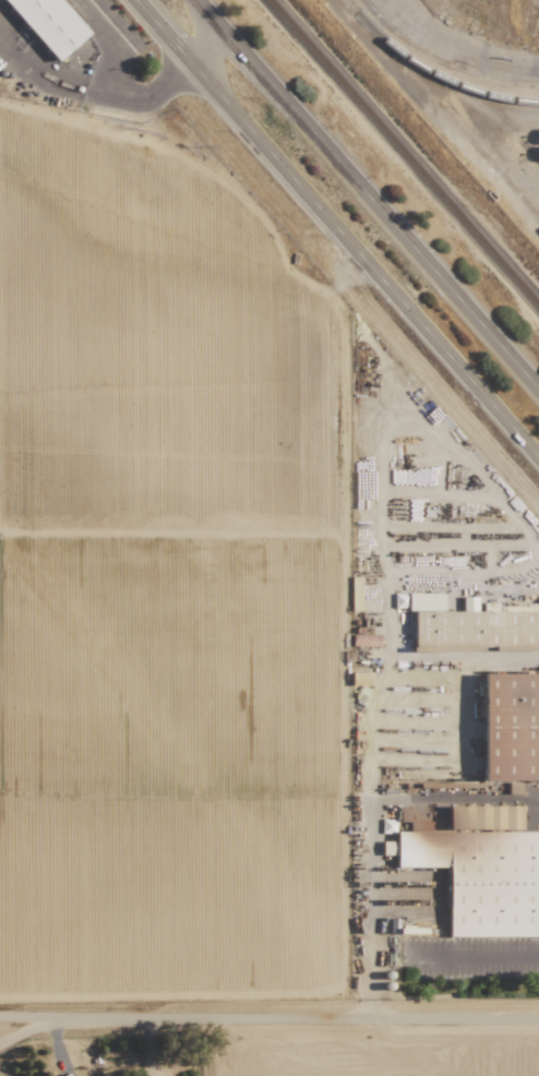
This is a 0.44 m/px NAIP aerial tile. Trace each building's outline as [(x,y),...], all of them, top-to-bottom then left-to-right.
[(60,0),(3,0),(57,61),(89,33),(60,0)] [(443,593),(408,593),(408,610),(443,610),(443,593)] [(477,610),(476,597),(462,597),(462,610),(477,610)] [(413,612),(414,646),(445,646),(445,648),(538,647),(538,611),(413,612)] [(483,674),(482,780),(538,780),(538,674),(483,674)] [(521,793),(521,781),(508,781),(505,796),(496,796),(493,799),(486,791),(487,788),(494,780),(483,781),(482,782),(442,784),(439,786),(450,798),(452,791),(457,791),(463,784),(470,786),(476,787),(482,787),(483,805),(496,805),(507,794),(521,793)] [(520,832),(520,805),(447,806),(448,831),(429,832),(428,822),(421,822),(421,831),(396,831),(396,841),(381,842),(382,855),(396,855),(396,868),(447,866),(449,938),(538,936),(538,831),(520,832)]
